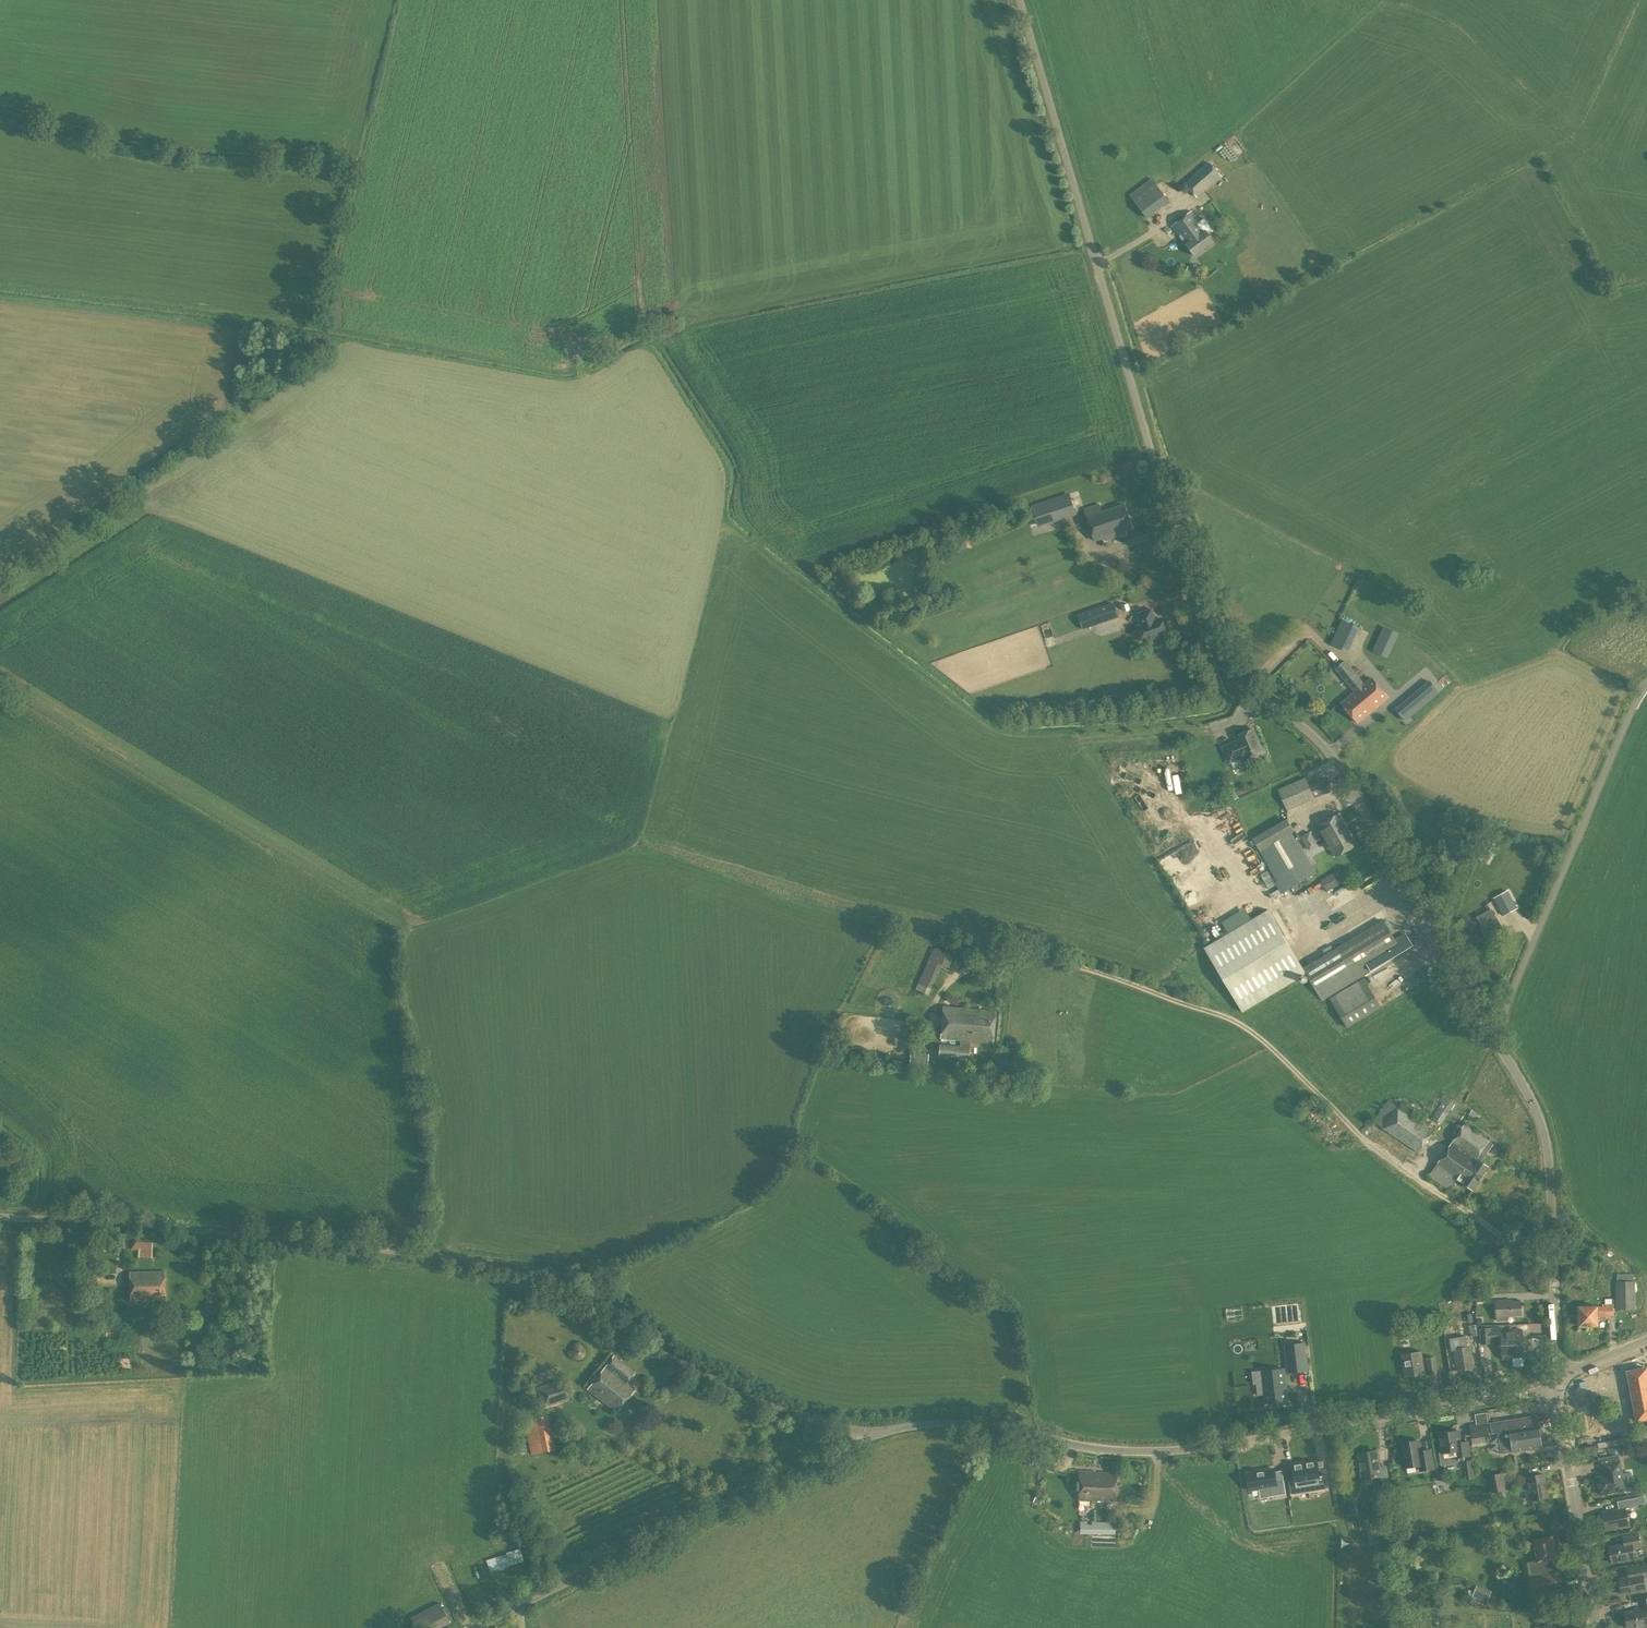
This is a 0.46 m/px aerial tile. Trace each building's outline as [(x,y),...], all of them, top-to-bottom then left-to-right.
[(1198,198),(1222,177),(1210,162),(1185,183),(1198,198)] [(1130,195),(1136,203),(1148,195),(1149,197),(1159,189),(1152,179),(1130,195)] [(1204,218),(1199,222),(1192,212),(1173,226),(1195,256),(1214,242),(1209,235),(1214,231),(1204,218)] [(1200,269),(1188,266),(1185,276),(1197,279),(1200,269)] [(1075,512),(1070,497),(1040,507),(1045,523),(1075,512)] [(1085,509),(1096,541),(1104,538),(1105,541),(1126,534),(1125,531),(1132,529),(1124,505),(1102,512),(1099,504),(1085,509)] [(1146,585),(1144,579),(1136,581),(1138,587),(1146,585)] [(1115,602),(1078,615),(1083,630),(1120,617),(1115,602)] [(1156,621),(1152,609),(1139,614),(1143,626),(1140,627),(1145,642),(1153,639),(1153,641),(1161,638),(1160,636),(1168,634),(1163,619),(1156,621)] [(1348,652),(1359,628),(1343,620),(1331,644),(1348,652)] [(1387,658),(1399,633),(1384,626),(1373,651),(1387,658)] [(1349,666),(1345,661),(1335,669),(1355,693),(1342,704),(1358,723),(1388,698),(1371,678),(1364,684),(1349,666)] [(1430,698),(1439,692),(1428,679),(1420,686),(1430,698)] [(1240,740),(1223,747),(1230,762),(1247,755),(1249,759),(1264,752),(1254,729),(1239,736),(1240,740)] [(1278,790),(1282,798),(1275,801),(1279,809),(1286,807),(1287,811),(1333,790),(1328,777),(1309,785),(1306,778),(1278,790)] [(1326,841),(1349,828),(1340,813),(1313,829),(1317,836),(1322,834),(1326,841)] [(1273,899),(1281,894),(1317,873),(1294,833),(1295,831),(1287,819),(1252,839),(1276,881),(1274,882),(1278,890),(1270,894),(1273,899)] [(1358,844),(1349,828),(1326,841),(1335,857),(1358,844)] [(1337,871),(1320,880),(1332,900),(1348,890),(1337,871)] [(1518,908),(1508,891),(1494,898),(1504,916),(1518,908)] [(1491,910),(1479,917),(1485,928),(1483,929),(1492,945),(1507,936),(1491,910)] [(1267,911),(1205,949),(1205,948),(1200,951),(1203,955),(1207,952),(1243,1012),(1306,974),(1322,1000),(1328,997),(1362,976),(1372,971),(1367,963),(1384,953),(1397,942),(1384,920),(1302,969),(1267,911)] [(933,947),(928,958),(915,989),(928,995),(941,966),(950,969),(955,956),(933,947)] [(1381,1007),(1363,978),(1329,999),(1347,1027),(1381,1007)] [(992,1043),(995,1011),(943,1006),(940,1038),(960,1040),(960,1046),(940,1044),(938,1056),(968,1059),(969,1041),(992,1043)] [(927,1065),(928,1054),(910,1052),(909,1063),(927,1065)] [(1441,1124),(1454,1103),(1443,1096),(1439,1101),(1441,1102),(1431,1118),(1441,1124)] [(1382,1128),(1396,1138),(1418,1153),(1434,1130),(1388,1100),(1373,1122),(1382,1128)] [(1482,1162),(1487,1154),(1483,1151),(1490,1141),(1465,1124),(1430,1176),(1450,1190),(1458,1179),(1464,1183),(1463,1183),(1473,1190),(1489,1167),(1482,1162)] [(151,1257),(152,1234),(132,1233),(131,1249),(140,1249),(140,1257),(151,1257)] [(130,1300),(153,1300),(153,1299),(164,1299),(163,1271),(130,1271),(130,1300)] [(101,1289),(101,1275),(84,1276),(84,1284),(88,1284),(88,1290),(101,1289)] [(1636,1309),(1635,1281),(1616,1281),(1616,1309),(1636,1309)] [(1510,1302),(1510,1300),(1496,1301),(1497,1320),(1506,1320),(1506,1316),(1522,1315),(1522,1301),(1510,1302)] [(1579,1307),(1579,1319),(1578,1320),(1579,1323),(1580,1324),(1580,1326),(1599,1326),(1598,1316),(1613,1316),(1613,1302),(1607,1302),(1607,1304),(1602,1304),(1603,1307),(1598,1307),(1598,1306),(1579,1307)] [(1529,1323),(1527,1332),(1533,1333),(1535,1325),(1529,1323)] [(1477,1335),(1476,1324),(1453,1328),(1454,1333),(1461,1332),(1462,1337),(1477,1335)] [(1516,1330),(1502,1330),(1492,1330),(1492,1327),(1480,1328),(1480,1344),(1492,1344),(1492,1339),(1502,1339),(1503,1353),(1503,1360),(1524,1359),(1523,1336),(1516,1336),(1516,1330)] [(120,1328),(106,1329),(107,1340),(121,1339),(120,1328)] [(1470,1346),(1461,1348),(1460,1339),(1449,1341),(1451,1351),(1455,1350),(1458,1371),(1474,1368),(1470,1346)] [(1277,1350),(1279,1362),(1300,1360),(1299,1347),(1277,1350)] [(1406,1377),(1425,1374),(1422,1351),(1408,1353),(1409,1358),(1403,1359),(1406,1377)] [(626,1383),(634,1372),(614,1356),(587,1389),(600,1399),(616,1411),(634,1389),(626,1383)] [(1438,1374),(1435,1356),(1426,1358),(1429,1376),(1438,1374)] [(1236,1389),(1238,1401),(1259,1399),(1253,1364),(1232,1367),(1235,1378),(1230,1379),(1233,1390),(1236,1389)] [(1646,1367),(1627,1371),(1637,1422),(1646,1420),(1646,1374),(1646,1367)] [(562,1378),(536,1388),(544,1409),(570,1399),(562,1378)] [(554,1450),(548,1415),(524,1420),(531,1455),(554,1450)] [(1540,1426),(1538,1426),(1537,1415),(1490,1422),(1492,1433),(1498,1432),(1501,1453),(1543,1447),(1540,1426)] [(1439,1433),(1442,1452),(1456,1450),(1457,1457),(1470,1455),(1467,1441),(1461,1442),(1459,1430),(1439,1433)] [(1421,1451),(1419,1440),(1402,1443),(1406,1466),(1420,1464),(1421,1470),(1434,1467),(1431,1449),(1421,1451)] [(1597,1456),(1596,1446),(1586,1448),(1588,1458),(1597,1456)] [(1376,1483),(1388,1482),(1385,1467),(1380,1468),(1377,1451),(1360,1454),(1363,1479),(1375,1477),(1376,1483)] [(1475,1477),(1473,1460),(1465,1460),(1466,1478),(1475,1477)] [(1600,1494),(1625,1489),(1620,1461),(1603,1464),(1605,1475),(1596,1477),(1600,1494)] [(1316,1462),(1304,1464),(1307,1484),(1326,1481),(1324,1474),(1318,1475),(1316,1462)] [(1307,1484),(1304,1464),(1291,1466),(1294,1479),(1288,1480),(1289,1488),(1307,1484)] [(1276,1482),(1274,1469),(1247,1474),(1250,1491),(1269,1487),(1271,1498),(1286,1495),(1284,1481),(1276,1482)] [(1115,1500),(1116,1473),(1095,1472),(1095,1471),(1079,1471),(1078,1499),(1115,1500)] [(1506,1490),(1503,1472),(1488,1475),(1491,1493),(1506,1490)] [(1545,1474),(1524,1477),(1526,1489),(1530,1488),(1532,1500),(1549,1497),(1545,1474)] [(1618,1501),(1619,1511),(1604,1513),(1607,1528),(1628,1524),(1625,1509),(1638,1506),(1636,1498),(1618,1501)] [(1356,1514),(1354,1501),(1345,1502),(1347,1515),(1356,1514)] [(1080,1533),(1114,1534),(1115,1523),(1091,1522),(1091,1515),(1079,1515),(1079,1521),(1080,1521),(1080,1533)] [(1622,1535),(1624,1544),(1609,1547),(1612,1563),(1635,1558),(1633,1548),(1641,1547),(1638,1533),(1622,1535)] [(1538,1561),(1558,1557),(1554,1536),(1534,1540),(1538,1561)] [(503,1567),(524,1561),(520,1548),(506,1553),(506,1554),(486,1560),(490,1573),(504,1569),(503,1567)] [(1628,1577),(1619,1579),(1622,1594),(1646,1590),(1644,1579),(1646,1578),(1646,1565),(1627,1568),(1628,1577)] [(1531,1589),(1559,1587),(1558,1576),(1530,1577),(1531,1589)] [(1492,1591),(1477,1585),(1472,1596),(1487,1602),(1492,1591)] [(1639,1600),(1641,1610),(1625,1613),(1628,1627),(1640,1626),(1641,1627),(1646,1627),(1646,1599),(1639,1600)] [(414,1625),(415,1627),(436,1627),(451,1619),(444,1607),(414,1625)]
